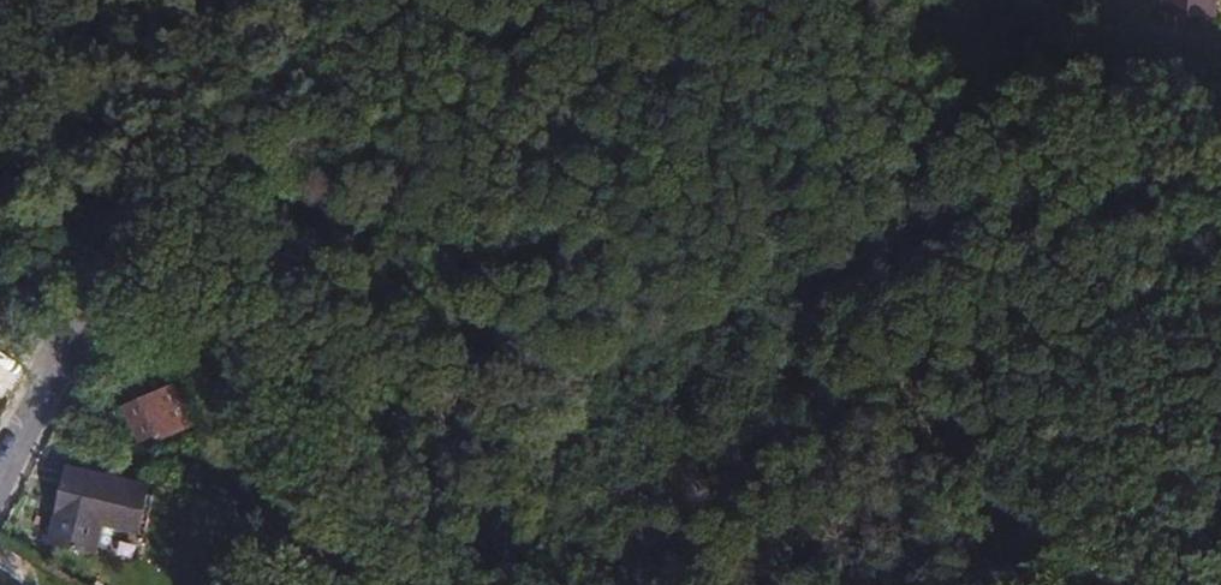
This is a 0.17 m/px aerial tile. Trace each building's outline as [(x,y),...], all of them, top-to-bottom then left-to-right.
[(1162,13),(1216,15),(1216,0),(1163,0),(1162,13)] [(196,422),(177,382),(123,407),(139,441),(162,430),(165,436),(196,422)] [(149,485),(68,466),(50,541),(96,552),(103,523),(138,531),(149,485)]
